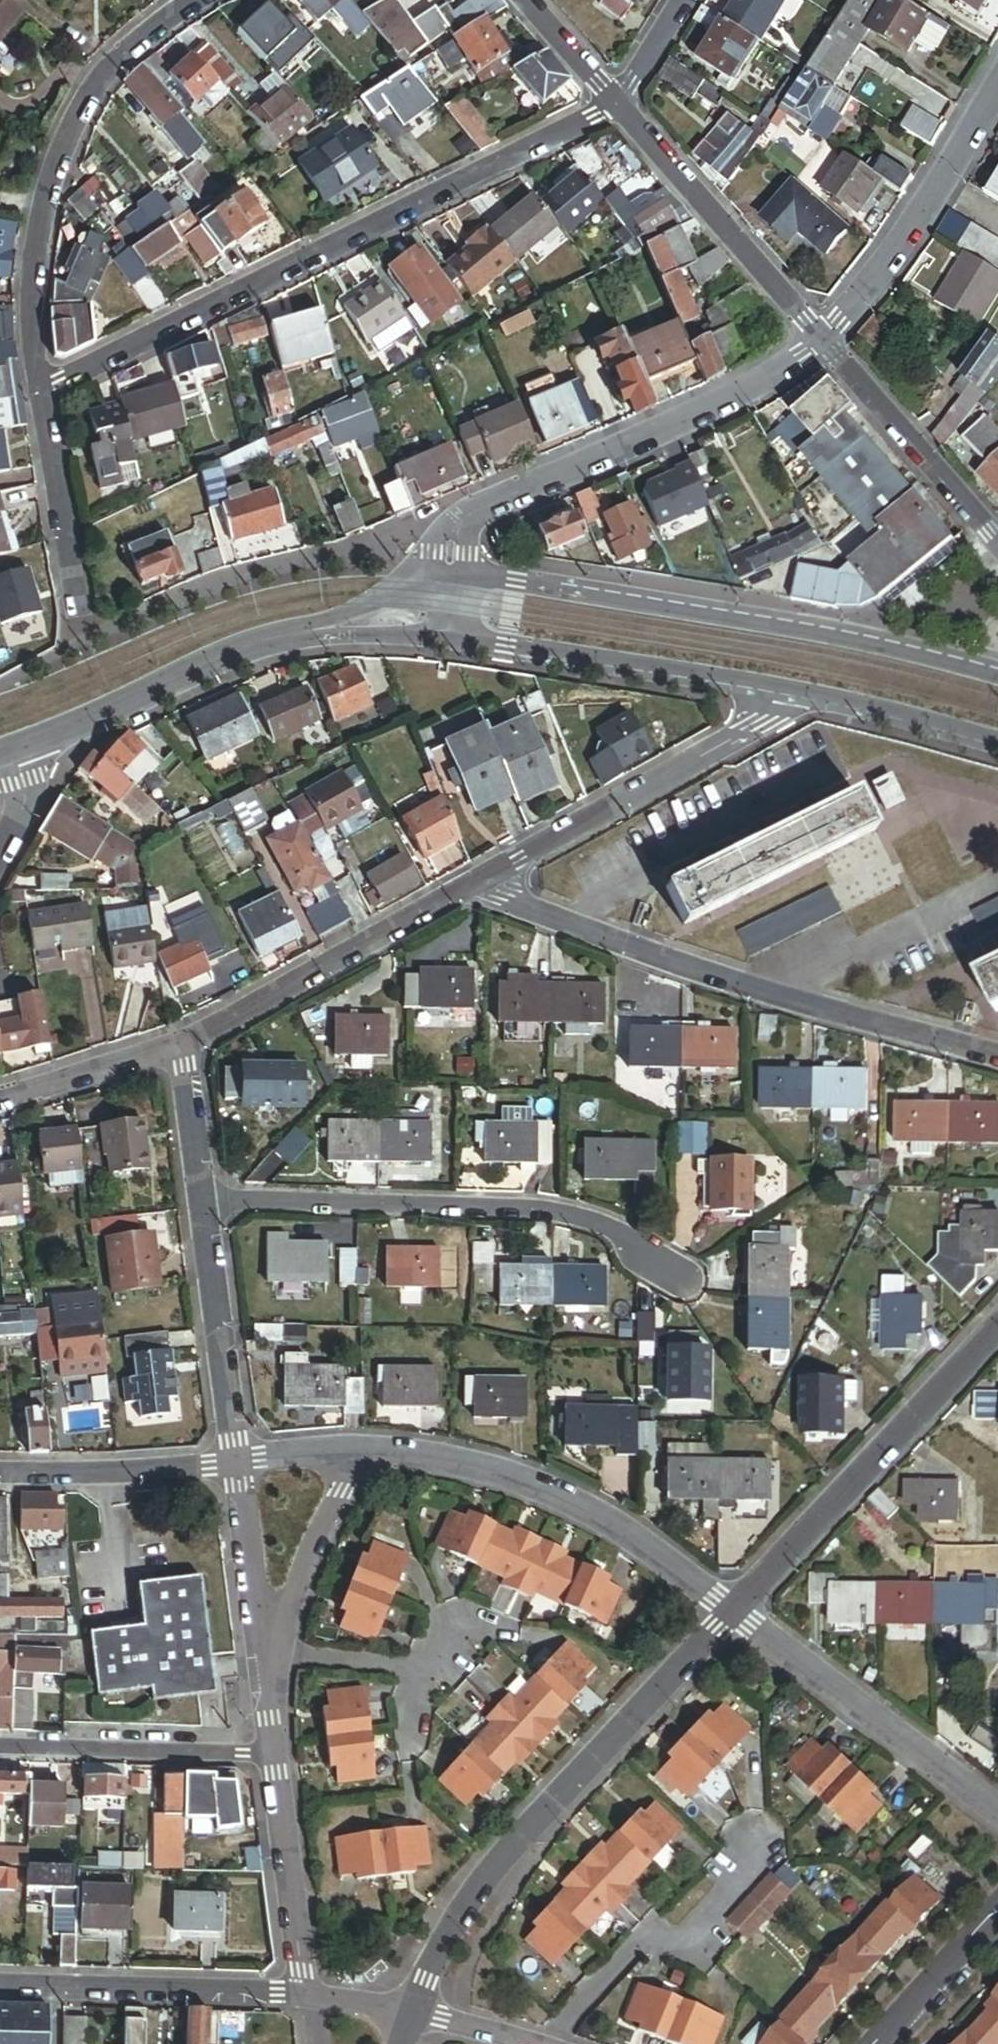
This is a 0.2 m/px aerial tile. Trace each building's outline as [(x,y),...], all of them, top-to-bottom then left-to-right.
[(23,13),(7,0),(0,0),(0,42),(23,13)] [(323,0),(302,0),(298,3),(316,23),(330,10),(331,10),(323,0)] [(331,10),(330,10),(347,29),(362,17),(347,0),(323,0),(331,10)] [(363,16),(393,51),(400,45),(410,58),(415,53),(428,45),(412,23),(395,0),(392,0),(381,6),(363,16)] [(500,0),(476,0),(453,16),(464,31),(493,11),(496,15),(507,8),(500,0)] [(600,7),(621,24),(631,11),(617,0),(606,0),(600,7)] [(631,11),(639,0),(617,0),(631,11)] [(760,42),(762,44),(790,0),(737,0),(724,20),(725,21),(760,42)] [(888,0),(856,0),(841,23),(866,38),(871,31),(870,30),(888,0)] [(902,0),(888,0),(870,30),(871,31),(909,53),(915,44),(931,17),(902,0)] [(975,10),(981,0),(958,0),(975,10)] [(975,10),(977,11),(984,0),(981,0),(975,10)] [(269,4),(239,32),(266,61),(295,33),(269,4)] [(445,4),(435,11),(449,31),(455,40),(465,33),(464,31),(453,16),(445,4)] [(433,8),(412,23),(428,45),(449,31),(435,11),(433,8)] [(724,20),(704,8),(695,22),(717,35),(725,21),(724,20)] [(371,28),(362,17),(347,29),(356,40),(371,28)] [(954,30),(931,17),(915,44),(938,57),(954,30)] [(494,36),(485,21),(465,33),(455,40),(467,62),(482,87),(512,72),(515,70),(506,56),(494,36)] [(760,42),(725,21),(717,35),(705,53),(713,58),(708,66),(725,76),(735,82),(760,42)] [(841,23),(808,73),(835,90),(866,38),(841,23)] [(502,32),(494,36),(506,56),(514,51),(502,32)] [(467,62),(455,40),(436,52),(449,72),(467,62)] [(193,57),(226,91),(229,95),(235,90),(242,83),(205,45),(193,57)] [(415,53),(410,58),(412,61),(418,57),(415,53)] [(713,58),(705,53),(700,61),(708,66),(713,58)] [(570,81),(546,54),(515,70),(512,72),(542,106),(570,81)] [(172,73),(155,55),(144,65),(163,86),(169,80),(167,78),(172,73)] [(193,57),(191,55),(172,73),(167,78),(169,80),(192,103),(200,96),(210,106),(226,91),(193,57)] [(728,94),(672,59),(659,79),(694,101),(698,95),(719,108),(728,94)] [(163,86),(144,65),(140,69),(148,79),(179,112),(184,108),(163,86)] [(140,69),(139,68),(131,77),(126,82),(134,92),(148,79),(140,69)] [(402,126),(437,101),(426,88),(418,79),(408,68),(359,100),(373,116),(387,105),(402,126)] [(808,73),(796,91),(781,114),(825,143),(853,101),(835,90),(808,73)] [(418,79),(426,88),(430,85),(422,76),(418,79)] [(731,89),(735,82),(725,76),(721,83),(731,89)] [(287,92),(275,77),(260,89),(272,104),(287,92)] [(179,112),(148,79),(134,92),(164,126),(179,112)] [(781,114),(796,91),(787,85),(766,118),(775,123),(781,114)] [(235,90),(229,95),(237,104),(243,98),(235,90)] [(265,133),(280,149),(312,122),(287,92),(272,104),(257,116),(268,130),(265,133)] [(502,141),(463,97),(443,108),(481,151),(502,141)] [(932,149),(944,129),(914,111),(903,131),(932,149)] [(207,142),(191,124),(179,112),(164,126),(160,129),(171,140),(188,159),(207,142)] [(775,123),(766,118),(752,135),(726,115),(716,128),(729,139),(718,152),(705,142),(695,155),(708,165),(723,178),(725,176),(733,183),(752,157),(757,149),(762,142),(775,123)] [(353,128),(304,164),(331,201),(380,165),(353,128)] [(729,139),(716,128),(705,142),(718,152),(729,139)] [(262,129),(248,142),(266,161),(282,150),(280,149),(265,133),(262,129)] [(603,156),(589,141),(568,155),(584,172),(603,156)] [(846,157),(822,193),(860,218),(883,182),(875,177),(866,171),(847,158),(846,157)] [(903,195),(914,179),(886,161),(883,165),(875,177),(883,182),(903,195)] [(213,184),(195,162),(179,175),(203,203),(241,178),(232,168),(213,184)] [(871,163),(866,171),(875,177),(883,165),(877,162),(871,163)] [(708,165),(702,171),(716,187),(723,178),(708,165)] [(558,189),(578,172),(574,167),(554,184),(558,189)] [(603,202),(578,172),(558,189),(551,195),(577,225),(603,202)] [(723,196),(733,183),(725,176),(723,178),(716,187),(723,196)] [(109,201),(92,180),(80,190),(97,211),(109,201)] [(593,181),(590,184),(595,190),(599,187),(593,181)] [(850,228),(796,182),(762,220),(791,244),(799,233),(826,256),(850,228)] [(599,187),(595,190),(604,201),(613,193),(604,183),(599,187)] [(694,222),(663,187),(651,197),(651,196),(641,197),(616,214),(645,247),(662,238),(687,225),(694,222)] [(544,188),(534,196),(558,225),(566,235),(577,225),(551,195),(544,188)] [(95,212),(79,193),(68,204),(83,223),(95,212)] [(604,201),(611,208),(620,201),(613,193),(604,201)] [(225,208),(212,216),(232,246),(264,225),(243,195),(225,208)] [(138,213),(158,199),(156,196),(135,210),(138,213)] [(558,225),(534,196),(490,231),(514,260),(558,225)] [(161,203),(158,199),(138,213),(126,221),(136,235),(167,213),(164,208),(161,203)] [(166,200),(161,203),(164,208),(169,205),(166,200)] [(221,201),(194,220),(198,226),(212,216),(225,208),(221,201)] [(169,205),(164,208),(167,213),(136,235),(125,243),(130,250),(181,214),(173,202),(169,205)] [(196,225),(187,213),(169,225),(173,230),(177,237),(181,235),(196,225)] [(645,247),(616,214),(615,215),(638,242),(643,248),(645,247)] [(198,226),(197,227),(220,255),(232,246),(212,216),(198,226)] [(136,235),(126,221),(115,229),(125,243),(136,235)] [(197,227),(196,225),(181,235),(182,237),(197,227)] [(692,230),(687,225),(662,238),(677,275),(688,270),(697,265),(696,263),(682,235),(692,230)] [(974,225),(960,249),(966,252),(972,256),(986,233),(974,225)] [(166,227),(130,251),(143,267),(178,244),(170,233),(166,227)] [(217,255),(197,227),(182,237),(188,245),(203,266),(217,255)] [(466,248),(447,264),(474,298),(516,264),(514,260),(490,231),(486,227),(468,242),(470,245),(466,248)] [(148,275),(152,280),(187,255),(182,249),(188,245),(182,237),(181,235),(177,237),(173,230),(170,233),(178,244),(143,267),(130,251),(129,252),(148,275)] [(972,256),(985,264),(997,244),(997,240),(986,233),(972,256)] [(11,237),(0,236),(0,252),(10,252),(11,237)] [(677,275),(662,238),(645,247),(661,282),(677,275)] [(613,255),(617,261),(643,248),(638,242),(613,255)] [(112,264),(132,288),(148,275),(129,252),(121,243),(111,251),(118,260),(112,264)] [(985,264),(997,272),(997,244),(985,264)] [(71,274),(66,288),(52,282),(51,289),(50,304),(81,301),(88,283),(98,287),(99,283),(100,282),(108,261),(73,247),(64,271),(71,274)] [(699,290),(721,272),(713,262),(718,259),(714,254),(719,251),(717,249),(696,263),(697,265),(688,270),(699,290)] [(730,264),(719,251),(714,254),(718,259),(713,262),(721,272),(730,264)] [(0,252),(0,282),(9,282),(10,252),(0,252)] [(935,302),(972,324),(980,329),(997,299),(997,272),(985,264),(972,256),(966,252),(935,302)] [(423,254),(388,280),(426,328),(460,303),(423,254)] [(698,321),(677,275),(661,282),(679,322),(681,328),(695,322),(698,321)] [(405,319),(383,286),(346,305),(365,340),(405,319)] [(766,305),(750,287),(720,304),(731,326),(766,305)] [(11,299),(0,300),(0,310),(10,309),(11,299)] [(716,335),(731,326),(720,304),(703,313),(716,335)] [(88,306),(50,311),(50,328),(54,357),(63,358),(92,344),(88,306)] [(258,321),(254,308),(225,322),(233,348),(265,338),(260,321),(258,321)] [(10,316),(10,309),(0,310),(0,317),(10,316)] [(528,311),(514,318),(520,330),(534,323),(528,311)] [(334,354),(321,313),(270,327),(282,369),(334,354)] [(10,316),(0,317),(0,370),(16,368),(12,347),(10,316)] [(903,340),(877,317),(861,336),(886,359),(903,340)] [(520,330),(514,318),(497,326),(503,338),(520,330)] [(405,319),(365,340),(374,357),(413,331),(405,319)] [(233,348),(225,322),(211,330),(218,353),(233,348)] [(681,328),(679,322),(628,344),(637,365),(645,385),(696,363),(690,348),(681,328)] [(703,342),(695,322),(681,328),(690,348),(703,342)] [(709,340),(725,376),(746,363),(731,326),(716,335),(709,340)] [(617,374),(637,365),(628,344),(623,332),(596,344),(603,361),(610,358),(617,374)] [(211,346),(204,333),(164,353),(165,359),(211,346)] [(991,336),(962,376),(980,389),(997,363),(997,340),(991,336)] [(709,340),(703,342),(690,348),(696,363),(701,372),(706,385),(725,376),(709,340)] [(217,367),(211,346),(165,359),(171,380),(201,372),(217,367)] [(695,375),(701,372),(696,363),(645,385),(648,391),(693,371),(695,375)] [(980,389),(987,394),(997,380),(997,363),(980,389)] [(645,385),(637,365),(617,374),(622,387),(615,390),(622,405),(629,402),(635,416),(655,407),(648,391),(645,385)] [(0,370),(0,402),(5,401),(6,405),(7,409),(10,430),(26,428),(16,368),(0,370)] [(201,372),(171,380),(172,386),(177,403),(199,397),(195,383),(204,380),(201,372)] [(294,413),(283,375),(263,381),(274,419),(289,415),(294,413)] [(978,404),(987,394),(980,389),(962,376),(956,386),(966,395),(932,436),(943,448),(978,404)] [(596,421),(579,381),(567,386),(584,426),(596,421)] [(776,432),(770,438),(774,446),(782,439),(799,458),(802,456),(827,434),(838,446),(847,438),(837,426),(848,416),(857,409),(833,382),(776,432)] [(131,442),(184,427),(177,403),(172,386),(119,401),(120,404),(131,442)] [(584,426),(567,386),(529,403),(547,443),(584,426)] [(382,443),(363,396),(362,394),(351,399),(352,400),(320,413),(333,448),(335,450),(359,440),(363,451),(382,443)] [(131,442),(120,404),(87,413),(96,448),(88,450),(100,492),(139,481),(135,464),(137,464),(131,442)] [(484,441),(524,423),(517,405),(476,423),(484,441)] [(984,417),(988,414),(983,409),(974,416),(980,421),(962,439),(988,465),(997,455),(997,431),(995,428),(996,427),(989,419),(988,420),(984,417)] [(274,419),(264,422),(267,432),(292,425),(289,415),(274,419)] [(827,434),(802,456),(815,470),(824,462),(832,471),(868,439),(848,416),(837,426),(847,438),(838,446),(827,434)] [(341,475),(319,421),(305,427),(311,441),(312,442),(317,452),(319,451),(330,479),(341,475)] [(476,423),(457,431),(470,461),(485,454),(480,442),(484,441),(476,423)] [(534,446),(524,423),(484,441),(494,464),(534,446)] [(275,456),(311,441),(305,427),(269,442),(275,456)] [(196,474),(247,448),(242,430),(191,455),(196,474)] [(815,470),(871,535),(882,526),(920,570),(955,540),(868,439),(832,471),(824,462),(815,470)] [(247,448),(196,474),(208,511),(220,507),(250,498),(246,485),(227,491),(221,472),(269,456),(263,444),(262,441),(247,448)] [(494,464),(484,441),(480,442),(485,454),(490,465),(494,464)] [(269,456),(270,459),(275,456),(269,442),(263,444),(269,456)] [(412,512),(424,506),(420,497),(462,479),(449,448),(394,471),(400,485),(412,512)] [(388,453),(394,467),(400,464),(394,451),(388,453)] [(702,452),(688,458),(700,487),(715,480),(702,452)] [(988,465),(979,474),(997,494),(997,455),(988,465)] [(796,459),(785,466),(795,484),(808,474),(796,459)] [(707,504),(700,487),(690,465),(674,472),(675,475),(647,487),(644,493),(658,525),(707,504)] [(395,519),(412,512),(400,485),(384,491),(395,519)] [(720,486),(705,492),(709,502),(724,496),(720,486)] [(591,489),(574,496),(587,526),(599,520),(595,511),(600,509),(591,489)] [(250,498),(220,507),(231,540),(283,524),(273,490),(250,498)] [(349,500),(331,507),(342,532),(360,527),(349,500)] [(18,553),(11,534),(9,533),(0,502),(0,559),(18,553)] [(648,526),(645,518),(638,522),(630,505),(602,517),(612,536),(616,544),(610,546),(618,562),(650,547),(641,529),(648,526)] [(553,526),(538,532),(547,553),(584,538),(575,517),(573,517),(571,511),(550,519),(553,526)] [(375,513),(362,518),(365,528),(378,523),(375,513)] [(747,554),(757,573),(800,555),(800,553),(820,540),(811,525),(791,538),(789,535),(747,554)] [(800,566),(801,558),(784,565),(778,598),(842,607),(863,607),(880,602),(884,599),(920,570),(882,526),(871,535),(879,544),(843,574),(800,566)] [(161,558),(174,552),(167,535),(129,549),(136,567),(155,560),(153,554),(159,552),(161,558)] [(612,536),(607,539),(610,546),(616,544),(612,536)] [(964,549),(955,540),(920,570),(927,578),(964,549)] [(183,575),(174,552),(161,558),(159,552),(153,554),(155,560),(136,567),(144,586),(166,577),(167,581),(183,575)] [(205,576),(225,569),(220,552),(199,557),(205,576)] [(742,584),(759,577),(757,573),(747,554),(732,561),(739,577),(742,584)] [(29,570),(0,578),(0,616),(2,624),(41,612),(29,570)] [(891,607),(927,578),(920,570),(884,599),(891,607)] [(355,671),(319,687),(335,726),(372,710),(355,671)] [(308,691),(261,711),(274,742),(320,723),(308,691)] [(547,707),(541,693),(524,700),(530,714),(547,707)] [(250,714),(241,696),(189,722),(209,762),(260,737),(250,714)] [(403,721),(392,698),(376,706),(387,729),(403,721)] [(651,754),(630,716),(620,722),(638,762),(651,754)] [(488,736),(513,793),(517,802),(556,784),(545,759),(553,755),(547,740),(539,744),(527,719),(488,736)] [(638,762),(620,722),(615,724),(621,737),(631,760),(633,766),(637,764),(636,762),(638,762)] [(631,760),(621,737),(615,724),(598,734),(609,754),(591,764),(605,789),(623,779),(620,773),(633,766),(631,760)] [(488,736),(484,728),(445,745),(457,771),(449,775),(456,789),(463,786),(474,810),(513,793),(488,736)] [(132,731),(103,760),(120,775),(135,760),(139,756),(147,748),(148,747),(132,731)] [(170,758),(175,748),(166,738),(157,747),(170,758)] [(164,764),(147,748),(139,756),(142,760),(139,763),(135,760),(120,775),(135,787),(135,788),(151,770),(155,774),(164,764)] [(120,775),(103,760),(89,777),(121,803),(135,787),(120,775)] [(363,812),(359,806),(377,797),(359,765),(342,775),(341,773),(303,795),(305,797),(289,805),(300,825),(307,839),(323,830),(325,833),(363,812)] [(436,803),(444,799),(433,774),(425,777),(436,803)] [(894,781),(878,790),(891,815),(907,807),(894,781)] [(132,812),(145,796),(144,795),(135,788),(135,787),(121,803),(132,812)] [(152,802),(156,797),(148,790),(144,795),(145,796),(152,802)] [(233,815),(245,836),(268,823),(253,791),(227,803),(233,815)] [(147,825),(160,809),(152,802),(145,796),(132,812),(147,825)] [(862,798),(671,893),(689,929),(880,834),(862,798)] [(112,828),(60,799),(48,820),(100,850),(112,828)] [(462,841),(444,799),(436,803),(409,818),(429,857),(462,841)] [(171,818),(179,825),(202,814),(191,801),(171,818)] [(202,814),(179,825),(184,833),(219,816),(221,822),(233,815),(227,803),(225,804),(202,814)] [(179,825),(171,818),(166,814),(163,817),(163,826),(165,832),(179,825)] [(100,850),(48,820),(42,830),(95,860),(100,850)] [(307,839),(300,825),(267,844),(296,894),(307,888),(328,876),(307,839)] [(141,844),(112,828),(100,850),(145,876),(141,844)] [(145,876),(100,850),(95,860),(114,871),(115,890),(147,889),(145,876)] [(420,884),(405,857),(368,878),(375,890),(383,904),(420,884)] [(877,896),(865,872),(740,934),(751,958),(877,896)] [(43,892),(73,891),(73,875),(43,876),(43,892)] [(353,920),(328,876),(307,888),(311,896),(312,894),(317,892),(316,890),(323,886),(332,902),(321,909),(308,916),(320,938),(353,920)] [(317,892),(312,894),(321,909),(332,902),(323,886),(316,890),(317,892)] [(307,888),(296,894),(300,901),(311,896),(307,888)] [(171,890),(147,893),(150,908),(152,926),(185,931),(188,916),(175,913),(171,890)] [(375,909),(383,904),(375,890),(367,895),(375,909)] [(288,911),(278,895),(240,913),(261,957),(297,940),(284,913),(288,911)] [(974,914),(985,937),(997,930),(997,902),(974,914)] [(61,953),(94,948),(87,905),(27,916),(33,954),(54,951),(54,947),(60,946),(61,953)] [(107,914),(109,932),(152,926),(150,908),(107,914)] [(158,964),(152,926),(109,932),(115,970),(158,964)] [(195,940),(160,957),(175,988),(210,972),(195,940)] [(475,972),(422,972),(422,1010),(475,1009),(475,972)] [(982,981),(997,1012),(997,973),(982,981)] [(552,1026),(554,988),(502,986),(502,1025),(552,1026)] [(569,988),(554,988),(552,1026),(566,1026),(587,1027),(603,1027),(604,989),(569,988)] [(28,1020),(34,1050),(41,1049),(38,1027),(46,1026),(41,996),(0,1003),(0,1025),(0,1026),(28,1020)] [(783,1048),(784,1021),(767,1015),(764,1048),(783,1048)] [(387,1020),(335,1019),(335,1058),(350,1058),(372,1059),(386,1059),(387,1020)] [(1,1056),(34,1050),(28,1020),(0,1026),(0,1049),(1,1056)] [(50,1047),(46,1026),(38,1027),(41,1049),(50,1047)] [(587,1027),(566,1026),(566,1037),(586,1038),(587,1027)] [(683,1071),(685,1032),(633,1032),(633,1070),(683,1071)] [(699,1032),(685,1032),(683,1071),(736,1072),(737,1033),(699,1032)] [(41,1049),(34,1050),(35,1057),(51,1054),(50,1047),(41,1049)] [(372,1059),(350,1058),(350,1070),(371,1070),(372,1059)] [(300,1071),(242,1070),(242,1074),(242,1103),(242,1109),(300,1109),(300,1104),(300,1086),(300,1071)] [(242,1103),(242,1074),(229,1074),(229,1081),(224,1081),(224,1103),(242,1103)] [(818,1113),(819,1075),(767,1074),(767,1112),(818,1113)] [(871,1075),(819,1075),(818,1113),(869,1114),(871,1075)] [(309,1086),(300,1086),(300,1104),(308,1104),(309,1086)] [(380,1105),(344,1104),(343,1122),(380,1122),(380,1105)] [(385,1104),(380,1104),(380,1105),(380,1122),(430,1123),(430,1112),(385,1111),(385,1104)] [(951,1147),(952,1109),(938,1109),(930,1109),(901,1108),(900,1146),(916,1146),(934,1147),(951,1147)] [(952,1109),(951,1147),(997,1148),(997,1110),(952,1109)] [(535,1112),(484,1112),(484,1126),(535,1126),(535,1112)] [(379,1161),(380,1122),(343,1122),(330,1121),(329,1160),(379,1161)] [(430,1123),(380,1122),(379,1161),(429,1162),(430,1123)] [(143,1125),(104,1130),(110,1177),(150,1172),(143,1125)] [(706,1156),(706,1125),(678,1125),(678,1155),(706,1156)] [(484,1144),(484,1126),(475,1126),(475,1144),(484,1144)] [(493,1164),(506,1165),(522,1165),(534,1165),(535,1165),(535,1126),(484,1126),(484,1144),(484,1164),(493,1164)] [(550,1126),(535,1126),(535,1165),(550,1165),(550,1126)] [(44,1177),(83,1172),(78,1133),(39,1138),(44,1177)] [(653,1143),(584,1142),(584,1181),(634,1182),(634,1195),(652,1195),(653,1143)] [(934,1147),(916,1146),(915,1155),(933,1155),(934,1147)] [(702,1175),(713,1175),(713,1161),(702,1161),(702,1175)] [(713,1161),(713,1175),(712,1211),(735,1211),(750,1211),(751,1162),(713,1161)] [(506,1174),(506,1165),(493,1164),(493,1174),(506,1174)] [(882,1190),(883,1165),(869,1164),(868,1177),(854,1177),(853,1189),(882,1190)] [(24,1217),(19,1167),(0,1169),(0,1219),(24,1217)] [(46,1193),(85,1189),(83,1172),(44,1177),(46,1193)] [(983,1208),(965,1208),(965,1217),(983,1218),(983,1208)] [(983,1218),(965,1217),(965,1228),(963,1270),(978,1270),(987,1270),(987,1255),(997,1256),(997,1218),(983,1218)] [(138,1218),(108,1222),(110,1237),(140,1233),(138,1218)] [(108,1222),(92,1224),(93,1239),(110,1237),(108,1222)] [(963,1270),(965,1228),(951,1228),(951,1234),(939,1234),(939,1257),(928,1268),(961,1299),(978,1282),(978,1270),(963,1270)] [(755,1239),(755,1252),(782,1252),(782,1232),(774,1232),(774,1239),(755,1239)] [(273,1242),(283,1242),(283,1234),(273,1234),(273,1242)] [(114,1293),(160,1287),(153,1236),(107,1242),(114,1293)] [(273,1242),(268,1242),(267,1281),(326,1282),(327,1243),(283,1242),(273,1242)] [(492,1245),(472,1245),(472,1267),(492,1267),(492,1245)] [(439,1250),(387,1248),(386,1287),(438,1288),(439,1250)] [(357,1269),(358,1251),(342,1251),(341,1287),(357,1287),(357,1285),(357,1269)] [(751,1288),(751,1301),(789,1302),(790,1252),(782,1252),(755,1252),(751,1251),(751,1288)] [(366,1269),(357,1269),(357,1285),(366,1286),(366,1269)] [(552,1309),(553,1270),(502,1269),(501,1308),(552,1309)] [(603,1271),(553,1270),(552,1309),(602,1309),(603,1271)] [(886,1300),(906,1301),(906,1279),(884,1278),(883,1302),(873,1302),(872,1335),(885,1335),(886,1300)] [(751,1301),(751,1288),(745,1286),(742,1300),(751,1301)] [(160,1292),(160,1287),(114,1293),(114,1298),(160,1292)] [(100,1316),(97,1295),(51,1300),(54,1321),(100,1316)] [(906,1301),(886,1300),(885,1335),(885,1353),(909,1353),(909,1338),(918,1338),(923,1338),(924,1301),(906,1301)] [(789,1302),(751,1301),(750,1352),(773,1352),(789,1352),(789,1302)] [(0,1310),(0,1340),(39,1338),(38,1334),(35,1309),(0,1310)] [(656,1315),(639,1315),(639,1343),(656,1343),(656,1315)] [(103,1344),(100,1316),(54,1321),(55,1331),(38,1334),(39,1338),(42,1368),(59,1366),(105,1360),(103,1344)] [(282,1327),(255,1326),(255,1342),(282,1343),(282,1327)] [(306,1327),(282,1327),(282,1343),(306,1343),(306,1327)] [(170,1336),(124,1341),(127,1361),(133,1361),(136,1380),(129,1381),(132,1407),(138,1406),(140,1421),(170,1417),(169,1402),(179,1401),(176,1380),(167,1381),(165,1371),(175,1370),(174,1356),(172,1356),(170,1336)] [(668,1338),(668,1353),(698,1353),(698,1347),(692,1338),(668,1338)] [(918,1338),(909,1338),(909,1353),(918,1353),(918,1338)] [(789,1352),(773,1352),(773,1366),(787,1366),(789,1358),(789,1352)] [(698,1353),(668,1353),(669,1404),(708,1403),(707,1353),(698,1353)] [(306,1357),(285,1356),(285,1368),(306,1368),(306,1357)] [(78,1378),(107,1375),(105,1360),(59,1366),(61,1380),(78,1378)] [(343,1381),(343,1368),(306,1368),(285,1368),(285,1407),(343,1408),(343,1381)] [(167,1381),(176,1380),(175,1370),(165,1371),(167,1381)] [(437,1372),(386,1372),(386,1410),(420,1411),(436,1411),(437,1372)] [(132,1407),(129,1381),(122,1382),(125,1407),(132,1407)] [(364,1381),(343,1381),(343,1408),(343,1416),(364,1416),(364,1381)] [(526,1383),(475,1383),(475,1422),(527,1421),(526,1383)] [(844,1385),(806,1385),(806,1436),(831,1436),(831,1422),(844,1422),(844,1403),(844,1385)] [(859,1385),(844,1385),(844,1403),(859,1403),(859,1385)] [(47,1406),(45,1393),(35,1395),(36,1408),(41,1407),(47,1406)] [(997,1425),(997,1396),(978,1396),(978,1425),(997,1425)] [(612,1397),(586,1397),(586,1411),(612,1411),(612,1397)] [(586,1411),(566,1411),(566,1420),(566,1427),(566,1449),(617,1450),(617,1411),(612,1411),(586,1411)] [(639,1459),(639,1411),(617,1411),(617,1450),(617,1459),(639,1459)] [(41,1455),(52,1455),(47,1412),(42,1413),(26,1414),(28,1426),(30,1440),(31,1455),(41,1455)] [(715,1446),(669,1447),(669,1465),(715,1464),(715,1446)] [(769,1463),(720,1464),(720,1503),(736,1503),(769,1503),(769,1463)] [(720,1503),(720,1464),(715,1464),(669,1465),(670,1504),(705,1504),(720,1503)] [(962,1485),(910,1484),(910,1506),(925,1507),(925,1522),(962,1523),(962,1485)] [(904,1511),(884,1491),(872,1502),(893,1523),(904,1511)] [(60,1530),(60,1509),(60,1496),(24,1495),(24,1529),(60,1530)] [(720,1503),(705,1504),(705,1523),(720,1523),(720,1511),(720,1503)] [(535,1594),(605,1627),(621,1592),(606,1586),(609,1579),(558,1556),(560,1551),(520,1533),(518,1537),(468,1514),(465,1520),(449,1513),(434,1548),(503,1580),(500,1586),(532,1601),(535,1594)] [(339,1630),(375,1644),(408,1558),(372,1544),(366,1559),(361,1557),(340,1612),(345,1614),(339,1630)] [(38,1578),(74,1578),(73,1557),(37,1558),(38,1578)] [(951,1563),(938,1563),(938,1578),(951,1578),(951,1563)] [(819,1606),(835,1606),(835,1586),(835,1573),(819,1573),(819,1606)] [(91,1635),(99,1699),(154,1691),(155,1703),(217,1694),(202,1578),(139,1587),(144,1628),(91,1635)] [(884,1626),(884,1587),(841,1587),(835,1586),(835,1606),(835,1626),(884,1626)] [(937,1627),(938,1588),(884,1587),(884,1626),(937,1627)] [(988,1588),(938,1588),(937,1627),(987,1628),(988,1588)] [(988,1588),(987,1628),(997,1628),(997,1588),(988,1588)] [(10,1602),(6,1602),(0,1602),(0,1620),(10,1620),(10,1618),(10,1602)] [(30,1602),(10,1602),(10,1618),(20,1618),(30,1618),(30,1602)] [(62,1603),(30,1602),(30,1618),(30,1621),(62,1621),(62,1603)] [(32,1636),(68,1636),(69,1628),(62,1627),(62,1621),(30,1621),(30,1618),(20,1618),(19,1630),(32,1631),(32,1636)] [(0,1636),(0,1653),(7,1654),(16,1654),(16,1636),(0,1636)] [(67,1677),(68,1636),(32,1636),(16,1636),(16,1654),(15,1673),(15,1674),(34,1675),(67,1677)] [(73,1646),(77,1672),(90,1670),(86,1644),(73,1646)] [(490,1726),(438,1783),(465,1808),(476,1796),(482,1801),(520,1760),(524,1763),(553,1731),(549,1728),(587,1687),(582,1682),(594,1670),(566,1644),(514,1701),(509,1696),(485,1721),(490,1726)] [(15,1673),(16,1654),(7,1654),(5,1672),(15,1673)] [(13,1702),(15,1674),(15,1673),(5,1672),(5,1674),(3,1674),(1,1701),(13,1702)] [(12,1733),(32,1734),(34,1675),(15,1674),(13,1702),(12,1733)] [(337,1785),(375,1780),(364,1689),(326,1694),(328,1710),(322,1711),(329,1769),(335,1769),(337,1785)] [(660,1773),(688,1799),(750,1732),(722,1706),(711,1718),(706,1714),(667,1758),(671,1761),(660,1773)] [(979,1727),(964,1751),(986,1765),(997,1746),(997,1739),(979,1727)] [(816,1741),(789,1769),(857,1835),(885,1807),(867,1790),(872,1784),(840,1752),(834,1759),(816,1741)] [(125,1766),(84,1765),(83,1780),(85,1780),(124,1781),(125,1766)] [(3,1798),(22,1798),(23,1778),(0,1777),(0,1797),(3,1798)] [(23,1778),(22,1798),(30,1798),(31,1791),(31,1778),(23,1778)] [(184,1818),(185,1778),(164,1778),(164,1792),(164,1802),(164,1817),(164,1818),(184,1818)] [(240,1830),(233,1778),(185,1778),(184,1818),(184,1824),(215,1824),(217,1833),(240,1830)] [(124,1801),(124,1781),(85,1780),(84,1800),(124,1801)] [(31,1791),(30,1798),(29,1829),(66,1830),(68,1792),(31,1791)] [(83,1810),(123,1811),(124,1801),(84,1800),(83,1800),(83,1810)] [(536,1930),(525,1942),(552,1968),(602,1916),(606,1921),(636,1889),(632,1885),(682,1832),(654,1804),(642,1817),(638,1814),(600,1854),(596,1850),(566,1881),(570,1885),(532,1926),(536,1930)] [(164,1818),(164,1817),(156,1817),(155,1871),(183,1871),(184,1850),(164,1850),(164,1818)] [(164,1850),(184,1850),(184,1824),(184,1818),(164,1818),(164,1850)] [(430,1867),(425,1829),(334,1840),(339,1879),(355,1876),(356,1882),(415,1875),(414,1869),(430,1867)] [(0,1851),(0,1867),(28,1868),(29,1852),(0,1851)] [(124,1855),(98,1855),(98,1861),(98,1870),(123,1871),(124,1855)] [(124,1855),(123,1871),(144,1871),(144,1856),(124,1855)] [(98,1861),(82,1861),(81,1870),(98,1870),(98,1861)] [(905,1892),(917,1879),(922,1873),(909,1862),(892,1880),(905,1892)] [(73,1869),(28,1868),(28,1890),(53,1890),(73,1891),(73,1877),(73,1869)] [(0,1872),(0,1892),(15,1893),(16,1873),(0,1872)] [(793,1894),(772,1875),(728,1924),(749,1943),(793,1894)] [(79,1877),(73,1877),(73,1891),(53,1890),(52,1909),(76,1910),(77,1899),(79,1899),(79,1877)] [(905,1892),(894,1904),(920,1927),(942,1902),(917,1879),(905,1892)] [(132,1930),(133,1891),(83,1890),(82,1916),(89,1917),(89,1929),(132,1930)] [(172,1930),(178,1930),(219,1931),(220,1899),(174,1898),(172,1930)] [(892,1902),(858,1939),(882,1961),(906,1934),(910,1937),(920,1927),(894,1904),(892,1902)] [(219,1931),(178,1930),(178,1937),(219,1938),(219,1931)] [(75,1937),(60,1937),(59,1967),(74,1968),(75,1937)] [(882,1961),(858,1939),(836,1963),(861,1986),(883,1961),(882,1961)] [(861,1986),(836,1963),(813,1988),(838,2011),(861,1986)] [(640,1981),(621,2027),(643,2035),(645,2029),(682,2043),(700,2043),(704,2033),(711,2036),(720,2014),(640,1981)] [(813,1988),(781,2025),(783,2027),(802,2043),(813,2043),(818,2039),(814,2037),(838,2011),(813,1988)] [(996,1998),(986,2009),(991,2013),(967,2039),(973,2043),(997,2043),(997,2000),(996,1998)] [(0,2006),(0,2043),(46,2043),(46,2007),(21,2007),(0,2006)] [(122,2009),(122,2043),(142,2043),(142,2010),(122,2009)] [(185,2012),(184,2043),(207,2043),(207,2012),(185,2012)] [(61,2018),(61,2043),(83,2043),(84,2019),(61,2018)] [(760,2025),(743,2043),(768,2043),(774,2037),(760,2025)] [(783,2027),(774,2037),(768,2043),(802,2043),(783,2027)]
